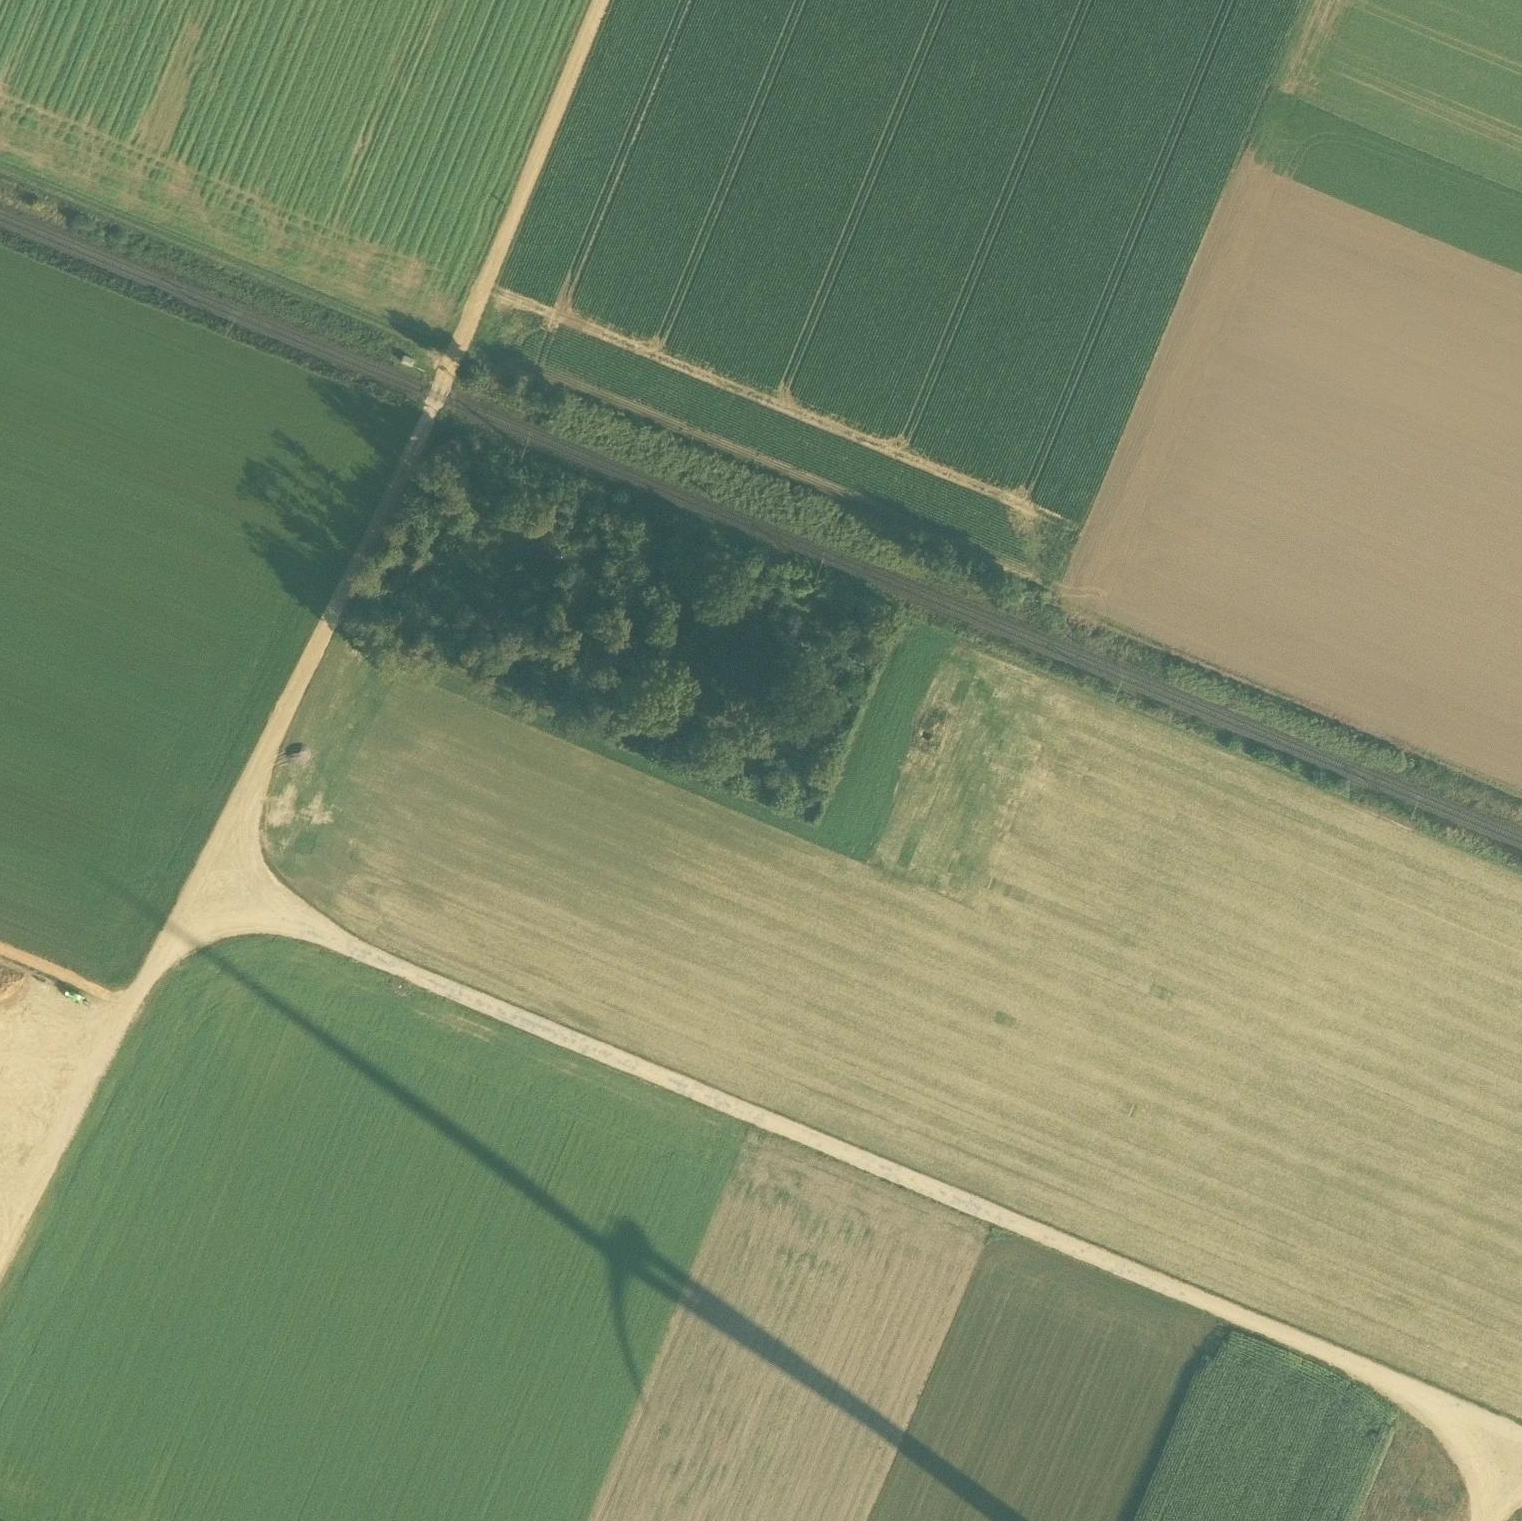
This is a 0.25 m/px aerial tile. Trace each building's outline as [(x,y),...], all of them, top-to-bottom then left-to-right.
[(792,652),(814,666),(819,658),(796,646),(792,652)]
